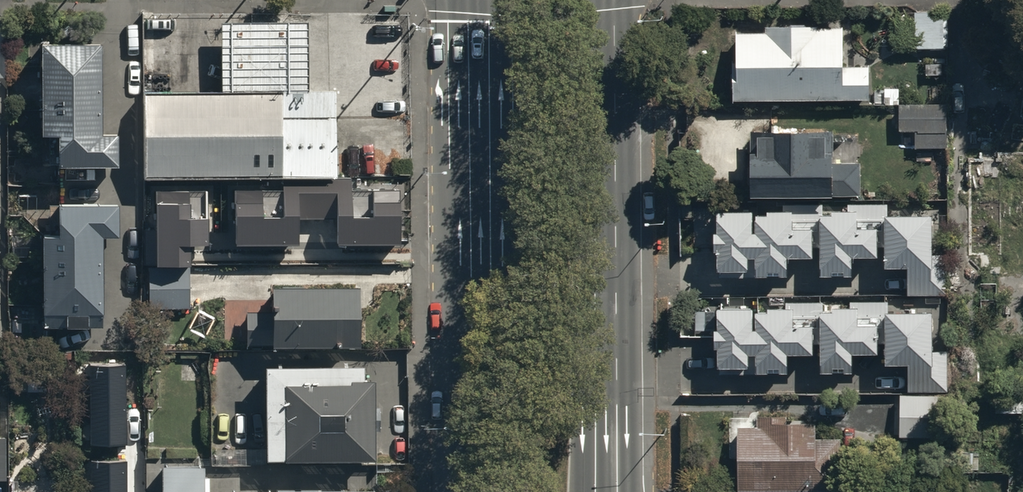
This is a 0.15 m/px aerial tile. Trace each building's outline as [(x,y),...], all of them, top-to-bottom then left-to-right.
[(947,11),(917,11),(917,50),(947,50),(947,11)] [(309,21),(222,21),(222,94),(309,94),(309,87),(309,21)] [(734,34),(734,101),(865,101),(865,66),(842,66),(842,29),(767,29),(767,34),(734,34)] [(40,132),(54,132),(54,162),(108,162),(108,128),(92,128),(92,42),(39,43),(40,132)] [(222,94),(144,94),(144,174),(336,173),(336,93),(309,94),(222,94)] [(944,106),(902,105),(902,130),(917,130),(917,150),(943,151),(944,106)] [(757,136),(756,195),(861,197),(861,165),(832,165),(832,136),(812,136),(812,130),(779,129),(779,136),(757,136)] [(261,186),(233,186),(233,241),(296,241),(296,215),(337,215),(337,241),(400,241),(399,185),(371,185),(371,211),(350,211),(350,177),(283,177),(283,211),(261,211),(261,186)] [(187,187),(155,187),(155,227),(143,227),(143,265),(190,265),(190,242),(207,242),(207,214),(187,214),(187,187)] [(96,321),(96,234),(106,234),(106,202),(54,203),(54,230),(37,230),(37,321),(96,321)] [(936,255),(936,219),(726,219),(726,282),(751,282),(751,276),(791,276),(791,261),(820,261),(820,277),(856,277),(856,259),(885,259),(885,269),(909,269),(909,299),(957,298),(957,255),(936,255)] [(190,267),(151,267),(151,305),(190,305),(190,267)] [(360,286),(270,286),(270,341),(361,340),(360,286)] [(833,315),(821,315),(821,374),(853,374),(853,357),(879,357),(879,343),(881,343),(881,329),(858,329),(858,313),(889,313),(889,300),(852,300),(852,310),(833,310),(833,315)] [(754,310),(719,310),(718,333),(716,333),(716,351),(720,351),(720,370),(753,371),(753,361),(750,361),(750,357),(757,357),(757,374),(789,374),(789,356),(814,357),(814,341),(817,341),(817,329),(794,329),(794,310),(768,309),(768,314),(757,314),(757,332),(754,332),(754,310)] [(932,314),(886,315),(886,367),(908,366),(908,386),(948,386),(948,353),(933,353),(932,314)] [(125,363),(87,362),(87,443),(125,443),(125,363)] [(376,366),(266,367),(267,457),(376,456),(376,366)] [(943,396),(900,397),(901,444),(933,444),(933,415),(943,415),(943,396)] [(736,491),(835,491),(834,442),(815,442),(815,425),(754,425),(754,432),(735,432),(736,491)] [(86,458),(86,491),(124,491),(124,458),(86,458)] [(203,464),(159,464),(159,491),(203,491),(203,464)]
